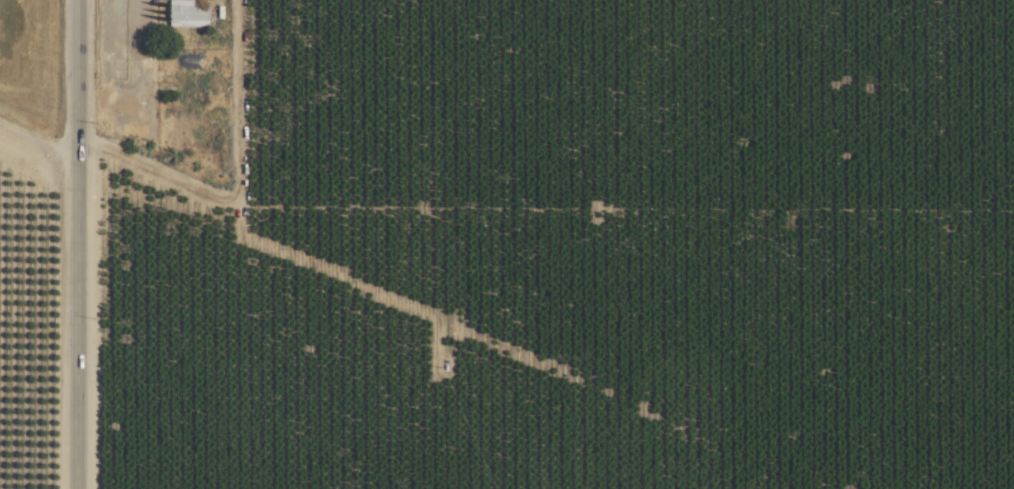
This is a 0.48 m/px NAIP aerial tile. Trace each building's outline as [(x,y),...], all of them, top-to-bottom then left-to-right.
[(209,27),(208,6),(195,7),(195,0),(169,0),(169,27),(209,27)]
